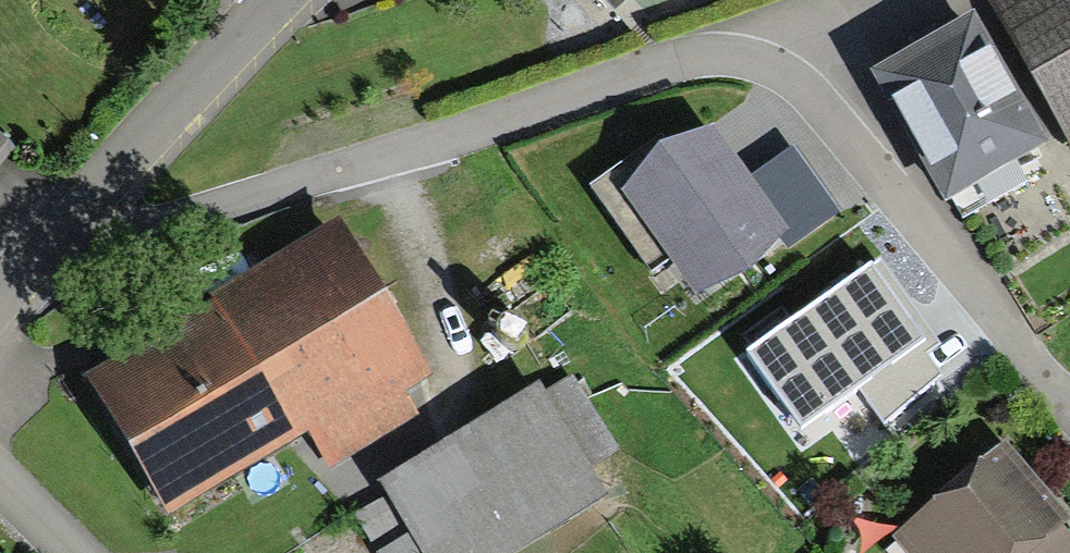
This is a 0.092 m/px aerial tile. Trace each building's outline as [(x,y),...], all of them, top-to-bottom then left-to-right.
[(1069,136),(1069,0),(990,0),(1069,136)] [(1047,139),(976,13),(874,70),(945,196),(951,192),(963,214),(1024,180),(1012,159),(1047,139)] [(715,122),(638,173),(628,158),(588,184),(644,269),(664,257),(691,297),(778,237),(786,232),(748,177),(715,122)] [(794,146),(748,177),(786,232),(778,237),(787,250),(840,213),(794,146)] [(404,385),(425,373),(338,223),(220,292),(227,304),(96,380),(174,513),(312,432),(329,461),(418,409),(404,385)] [(939,343),(881,256),(749,349),(805,425),(857,387),(883,423),(943,372),(926,353),(939,343)] [(380,480),(426,552),(510,552),(614,487),(597,460),(612,451),(567,381),(543,396),(539,381),(380,480)] [(893,537),(907,552),(1029,552),(1062,525),(1069,517),(1069,510),(1006,438),(893,537)] [(1062,525),(1029,552),(1069,552),(1069,534),(1062,525)]
